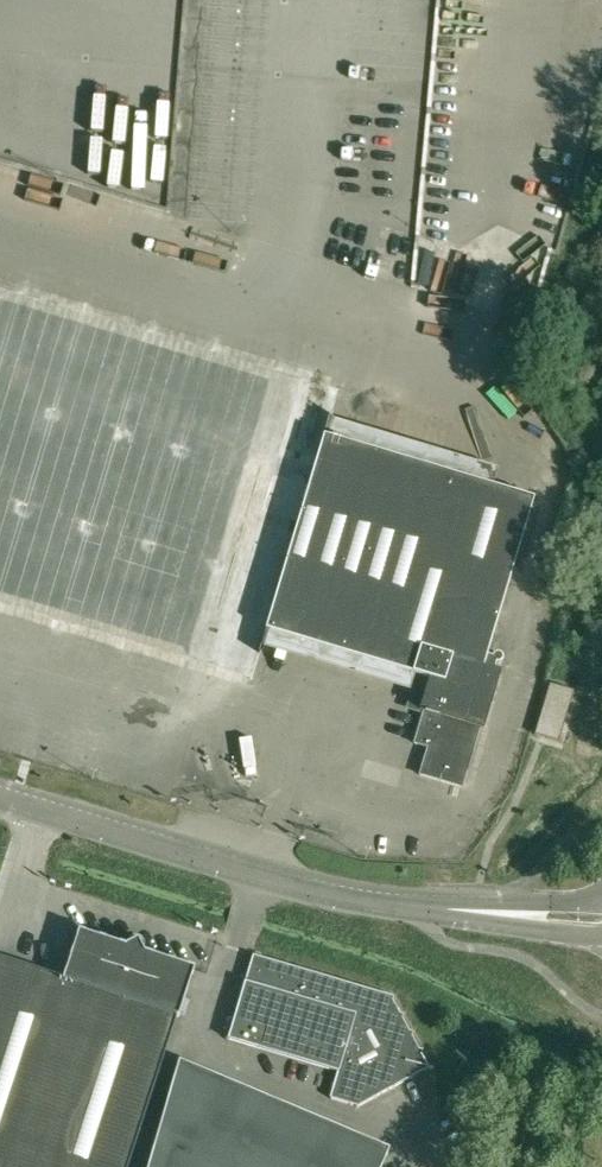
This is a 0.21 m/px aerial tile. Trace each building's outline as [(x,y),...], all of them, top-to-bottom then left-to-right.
[(559,126),(560,115),(534,113),(534,124),(559,126)] [(499,663),(500,663),(502,663),(504,662),(505,661),(505,660),(506,659),(506,658),(506,657),(506,656),(506,655),(505,653),(504,653),(502,652),(500,651),(499,651),(499,652),(497,653),(496,654),(495,655),(489,656),(537,499),(326,435),(341,386),(0,283),(0,603),(257,680),(271,630),(421,675),(414,698),(428,702),(416,743),(430,747),(421,774),(463,787),(499,670),(497,669),(499,663)] [(559,742),(575,689),(551,681),(535,734),(559,742)] [(177,1019),(179,1020),(196,967),(144,950),(145,946),(145,944),(145,943),(144,939),(143,937),(141,936),(140,935),(137,934),(135,934),(133,934),(131,935),(129,936),(127,938),(126,940),(125,944),(79,929),(64,977),(0,956),(0,1166),(129,1166),(177,1019)] [(433,1069),(433,1067),(430,1066),(423,1054),(424,1049),(420,1048),(412,1035),(413,1031),(409,1030),(403,1018),(404,1014),(400,1013),(393,1001),(394,996),(253,955),(228,1038),(270,1050),(275,1051),(338,1070),(330,1099),(358,1107),(359,1105),(391,1087),(394,1088),(395,1085),(408,1078),(411,1078),(412,1076),(427,1068),(433,1069)] [(388,1151),(179,1063),(148,1166),(380,1166),(388,1151)]
